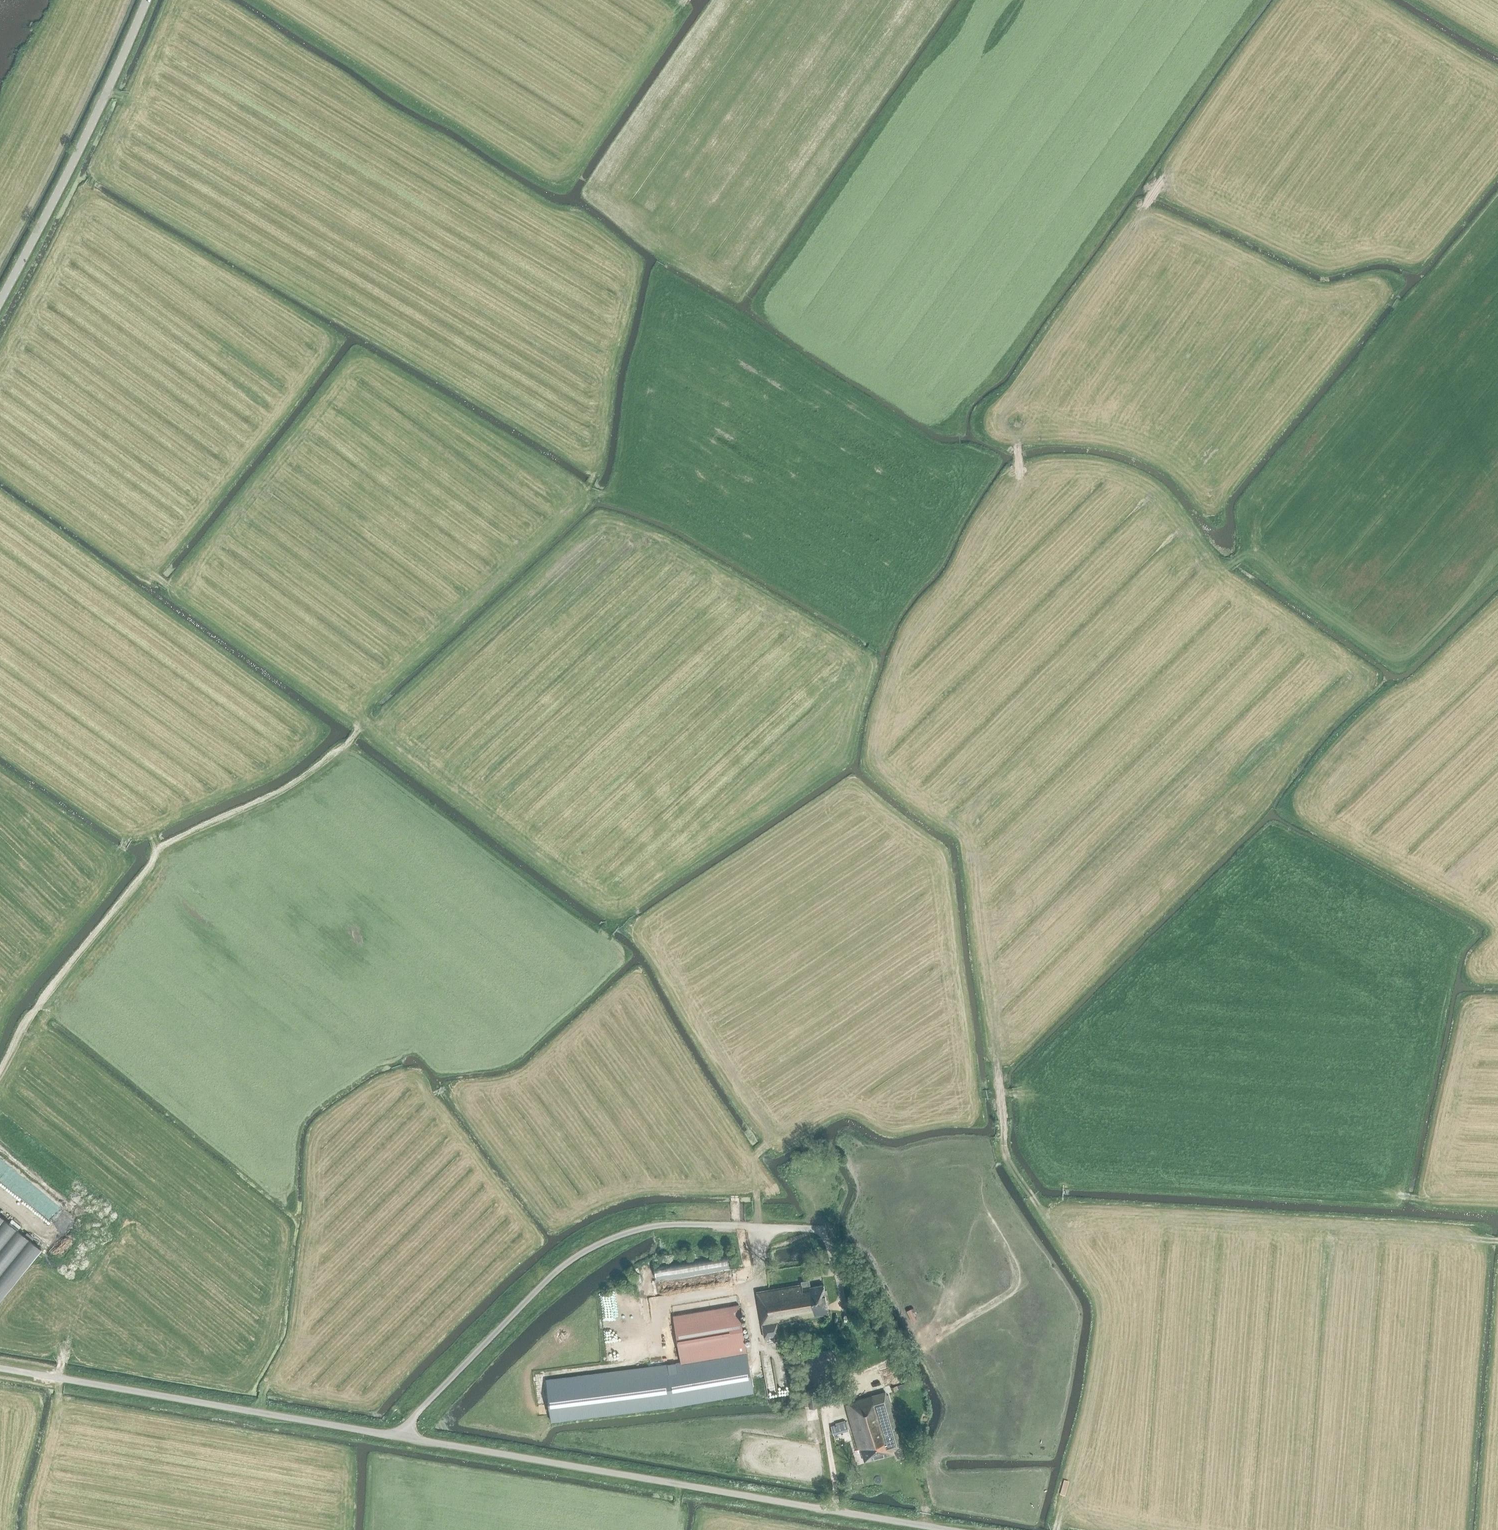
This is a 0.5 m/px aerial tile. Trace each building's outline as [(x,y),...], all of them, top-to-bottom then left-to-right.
[(40,1248),(0,1216),(0,1298),(40,1248)] [(730,1254),(656,1265),(658,1280),(732,1268),(730,1254)] [(799,1284),(755,1292),(763,1338),(778,1336),(776,1323),(799,1319),(828,1315),(823,1284),(810,1287),(808,1280),(801,1281),(801,1284),(799,1284)] [(738,1306),(672,1316),(682,1379),(669,1382),(672,1405),(752,1393),(738,1306)] [(816,1388),(808,1389),(811,1409),(819,1408),(816,1388)] [(857,1399),(857,1401),(847,1404),(859,1448),(862,1447),(866,1461),(895,1452),(894,1449),(901,1447),(885,1391),(857,1399)] [(832,1425),(835,1433),(850,1428),(848,1419),(832,1425)]
